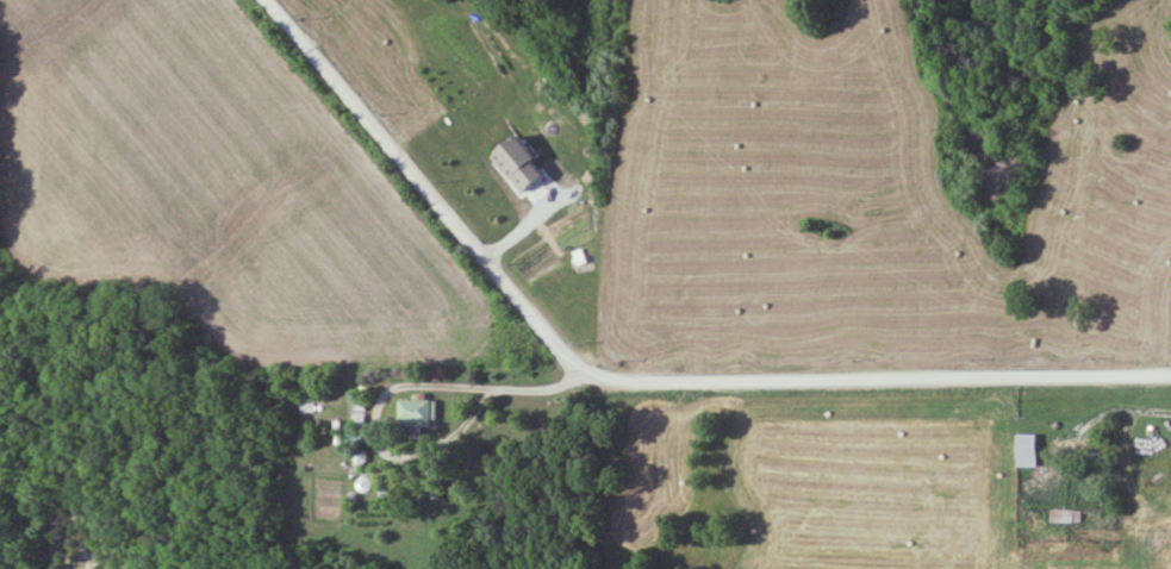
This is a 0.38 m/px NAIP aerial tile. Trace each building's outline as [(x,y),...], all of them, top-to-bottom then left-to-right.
[(434,429),(434,402),(399,402),(399,429),(434,429)] [(1020,435),(1020,468),(1039,468),(1039,435),(1020,435)] [(379,485),(379,504),(393,504),(393,485),(379,485)] [(1082,523),(1082,510),(1052,510),(1052,523),(1082,523)]
